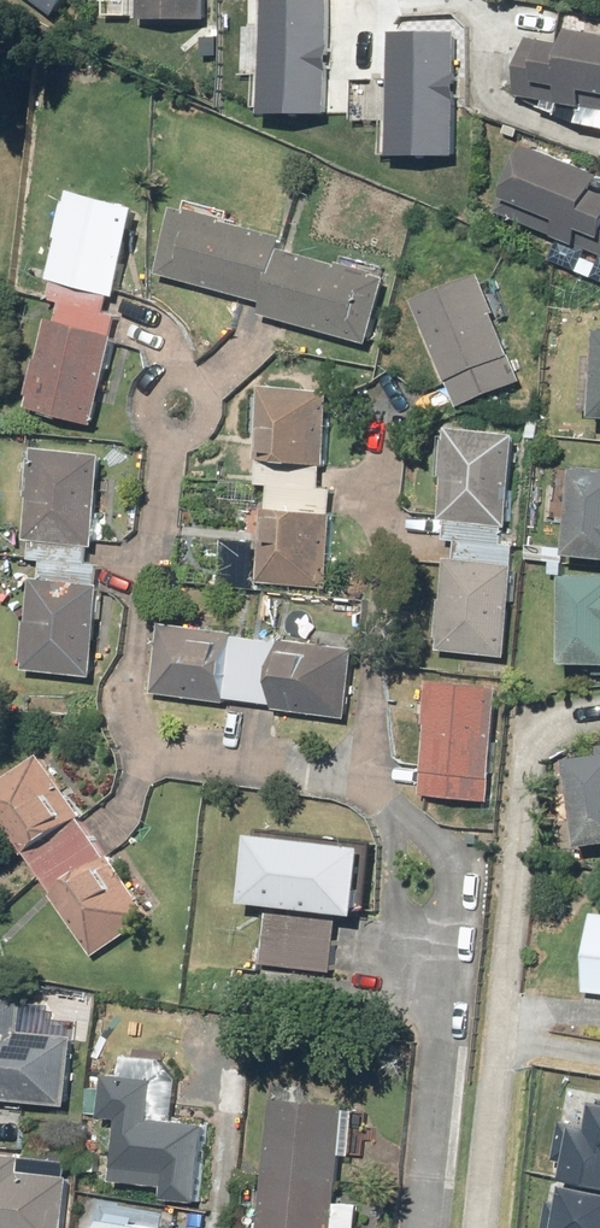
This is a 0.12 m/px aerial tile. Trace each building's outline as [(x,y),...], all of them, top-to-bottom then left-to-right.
[(55,21),(70,0),(27,0),(55,21)] [(141,24),(208,24),(208,0),(142,0),(141,24)] [(275,112),(339,110),(336,0),(271,0),(275,112)] [(393,28),(397,150),(462,147),(458,26),(393,28)] [(574,46),(530,39),(520,100),(599,114),(599,39),(576,35),(574,46)] [(579,249),(599,257),(599,175),(533,146),(503,216),(579,249)] [(57,286),(53,301),(64,304),(58,326),(53,324),(29,411),(95,429),(119,342),(113,340),(119,318),(109,315),(113,301),(116,302),(140,212),(75,195),(51,284),(57,286)] [(370,349),(389,282),(282,254),(286,239),(177,210),(159,278),(267,307),(263,321),(370,349)] [(481,278),(415,304),(459,414),(525,388),(481,278)] [(332,395),(263,390),(258,465),(261,465),(259,488),(272,489),(270,513),(264,513),(258,587),(331,592),(336,518),(332,518),(334,493),(324,492),(326,470),(332,395)] [(457,543),(455,564),(445,563),(437,654),(508,660),(516,569),(513,569),(515,548),(505,547),(506,531),(511,531),(519,438),(451,432),(442,524),(447,525),(446,542),(457,543)] [(30,564),(44,565),(42,584),(37,583),(28,676),(94,683),(103,589),(99,589),(101,567),(90,566),(91,549),(98,550),(107,457),(37,451),(28,544),(32,544),(30,564)] [(580,471),(571,560),(599,563),(599,473),(580,471)] [(570,577),(568,669),(599,670),(599,577),(570,577)] [(358,653),(162,626),(153,696),(348,723),(358,653)] [(491,805),(502,692),(432,686),(421,799),(491,805)] [(42,755),(0,784),(0,826),(96,963),(157,921),(42,755)] [(571,763),(583,853),(599,850),(599,759),(571,763)] [(371,855),(252,841),(244,909),(268,912),(261,968),(335,976),(341,920),(363,922),(371,855)] [(71,1110),(77,1040),(25,1035),(28,1004),(0,1001),(0,1103),(71,1110)] [(100,1120),(123,1123),(117,1171),(168,1178),(165,1204),(199,1209),(209,1128),(152,1121),(157,1083),(105,1077),(100,1120)] [(277,1100),(262,1227),(341,1227),(355,1109),(277,1100)] [(584,1109),(571,1174),(599,1180),(599,1112),(584,1109)] [(69,1184),(22,1179),(24,1160),(0,1157),(0,1227),(65,1227),(69,1184)] [(566,1227),(599,1227),(599,1187),(576,1182),(566,1227)]
